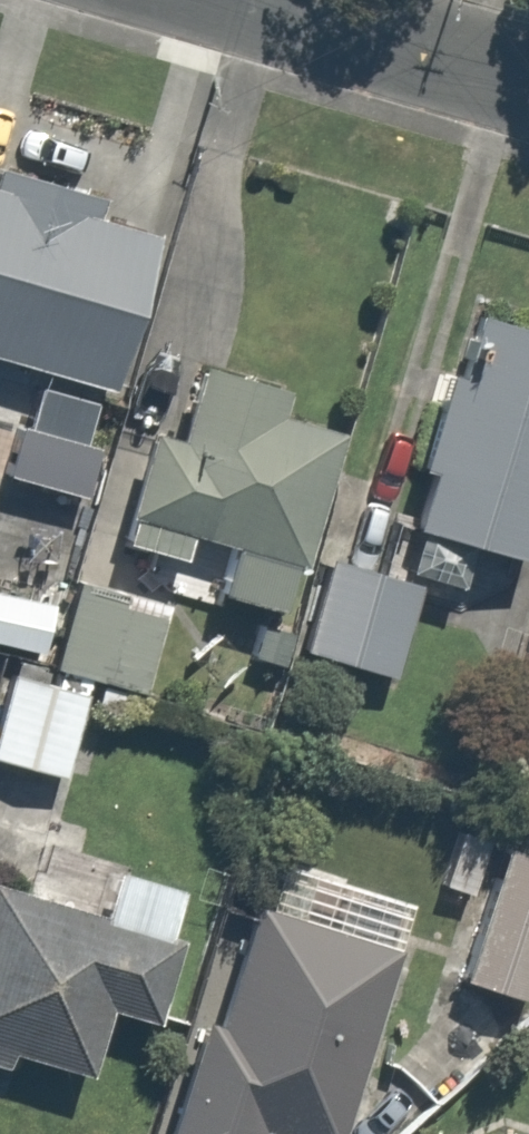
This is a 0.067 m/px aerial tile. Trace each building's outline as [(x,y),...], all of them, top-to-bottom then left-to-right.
[(90,194),(0,169),(0,357),(89,381),(130,232),(84,219),(90,194)] [(411,533),(513,556),(528,487),(528,317),(464,302),(450,365),(428,360),(404,462),(426,467),(411,533)] [(278,612),(324,430),(261,414),(269,383),(179,360),(160,432),(131,425),(101,544),(165,560),(172,534),(211,544),(199,593),(278,612)] [(3,425),(0,437),(0,476),(79,499),(93,450),(3,425)] [(422,589),(314,558),(290,643),(398,673),(422,589)] [(66,568),(59,599),(0,584),(0,655),(6,657),(0,682),(0,751),(64,767),(86,676),(143,690),(167,593),(66,568)] [(445,974),(516,998),(528,960),(528,862),(488,848),(471,899),(407,877),(394,915),(458,937),(445,974)] [(0,894),(0,1059),(2,1053),(68,1074),(87,1011),(133,1025),(174,894),(103,872),(87,921),(0,894)] [(179,1022),(144,1133),(239,1133),(241,1128),(261,1133),(320,1133),(380,944),(248,903),(208,1031),(179,1022)] [(514,1118),(472,1133),(521,1133),(514,1118)]
